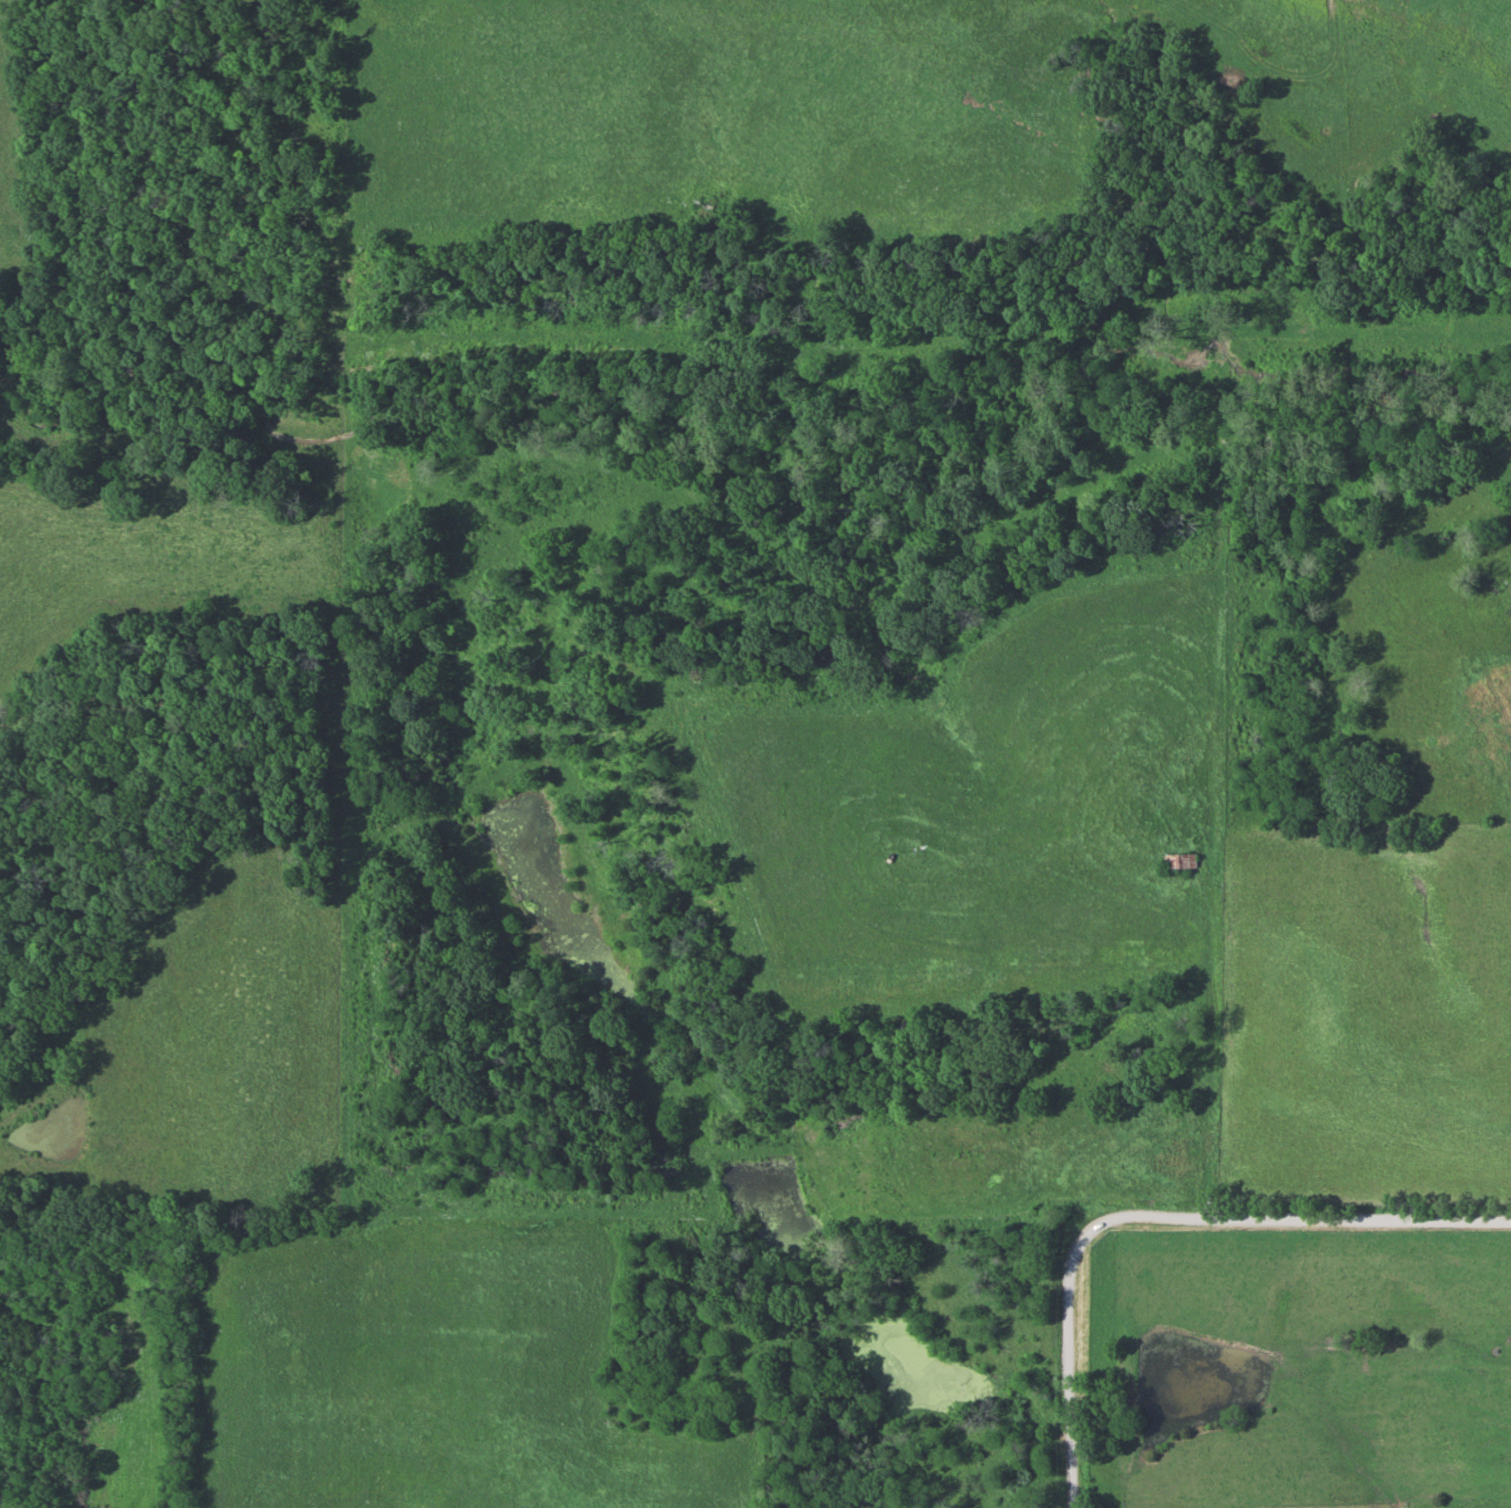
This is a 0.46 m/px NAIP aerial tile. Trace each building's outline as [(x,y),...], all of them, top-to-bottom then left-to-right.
[(1197,869),(1197,854),(1167,854),(1167,869),(1197,869)]
